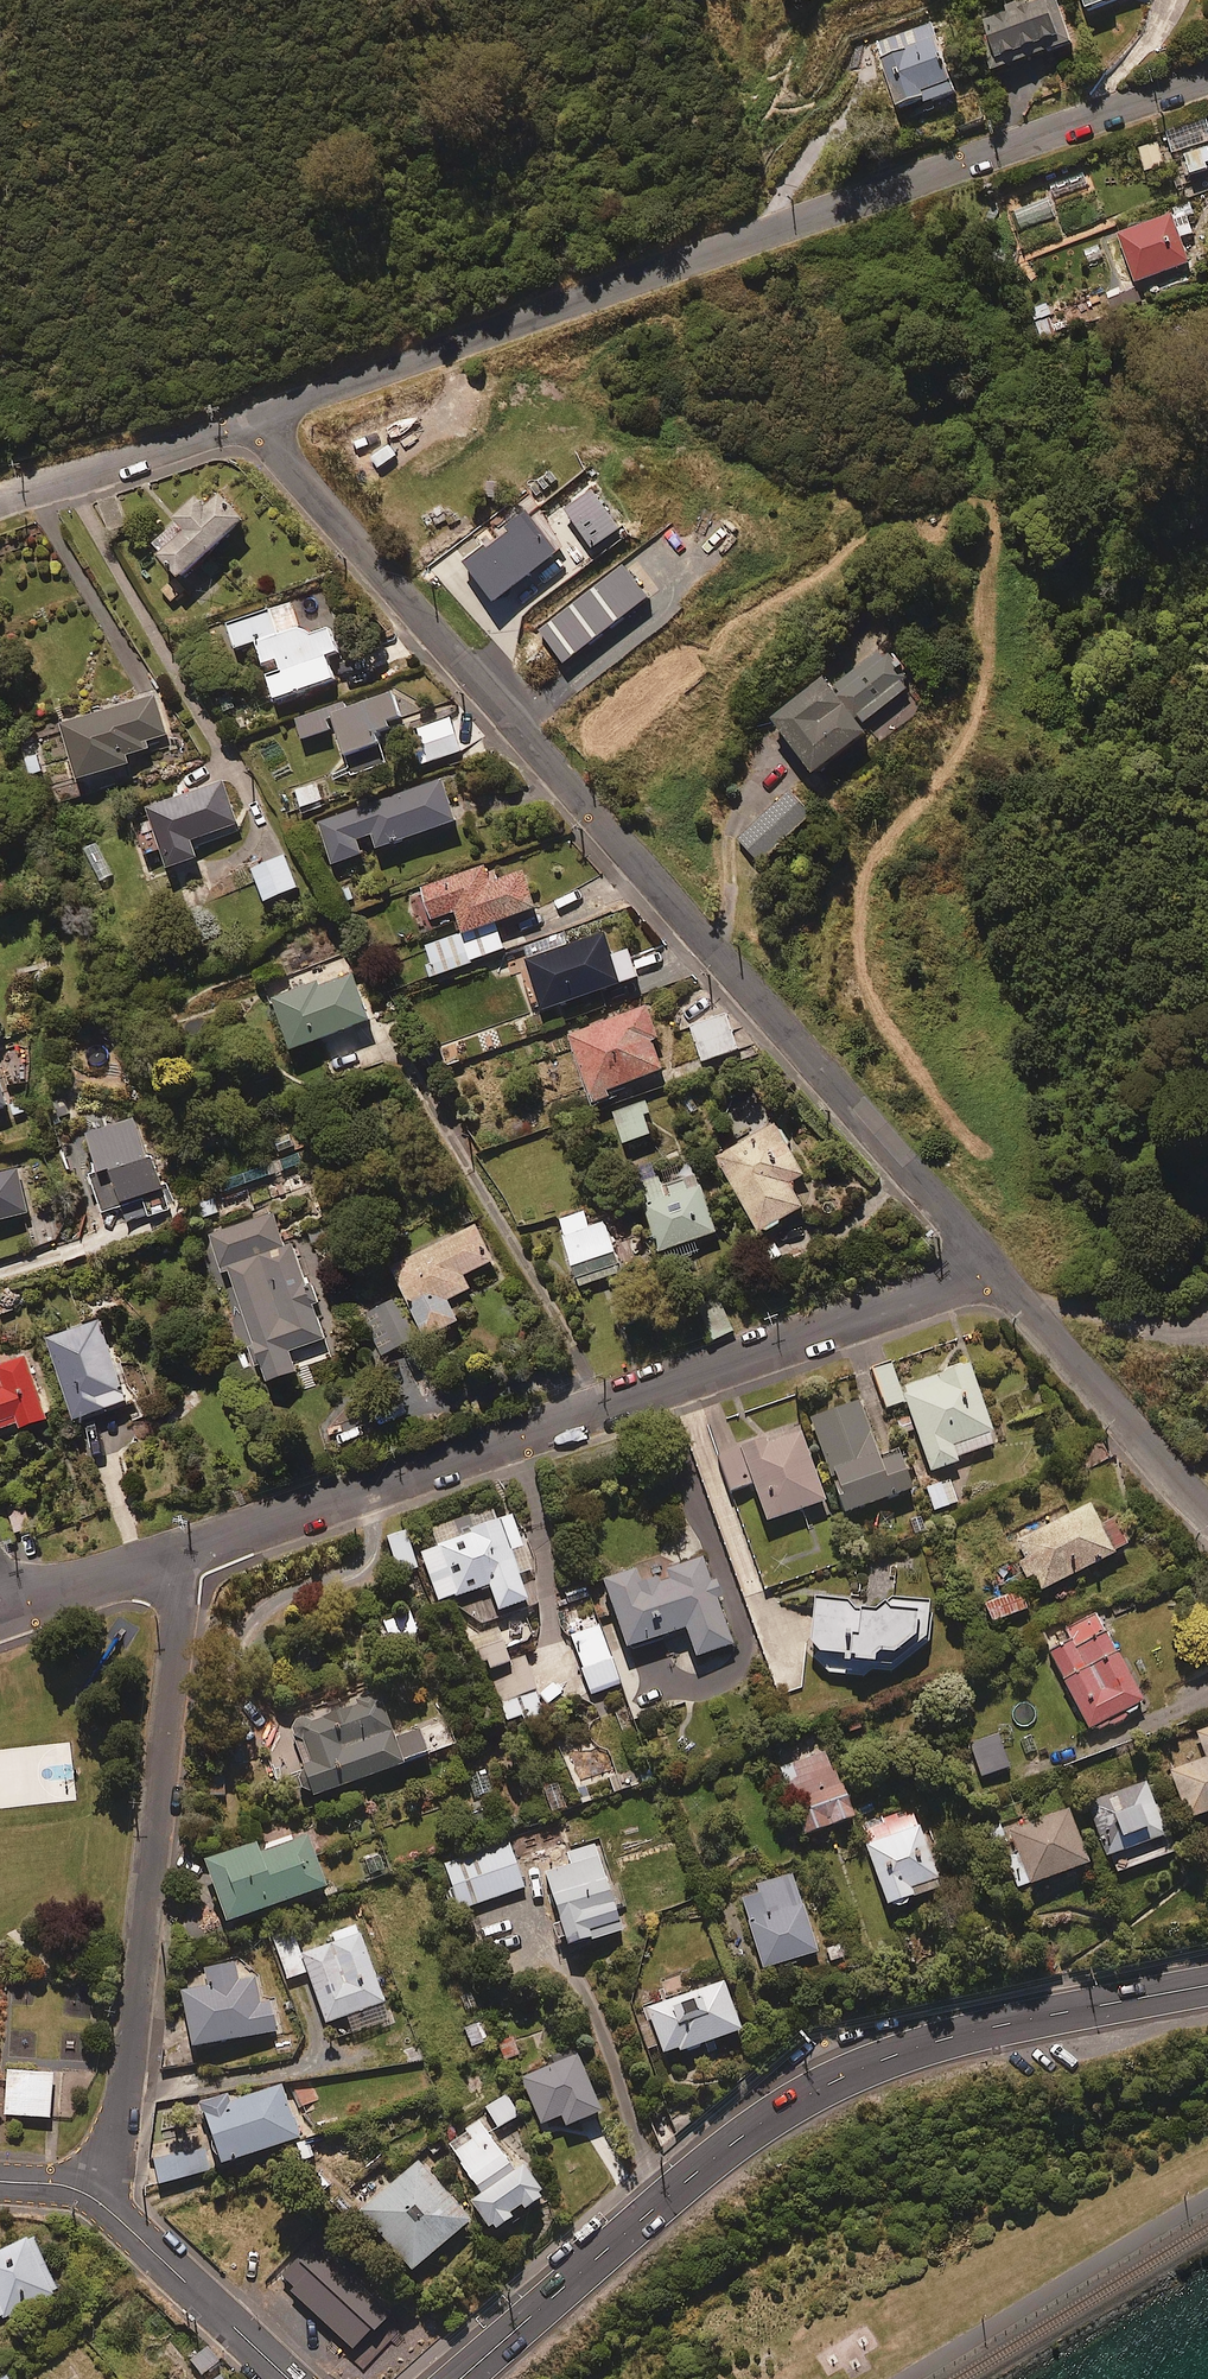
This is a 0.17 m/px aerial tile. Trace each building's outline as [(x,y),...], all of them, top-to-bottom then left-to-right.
[(996,68),(1069,42),(1054,0),(1041,0),(1030,4),(1029,1),(1003,10),(1005,15),(980,23),(996,68)] [(1090,11),(1114,2),(1114,0),(1085,0),(1090,11)] [(876,48),(896,104),(926,94),(930,107),(956,98),(931,28),(876,48)] [(1163,162),(1157,140),(1139,145),(1145,167),(1163,162)] [(1207,144),(1179,153),(1185,172),(1207,164),(1207,144)] [(1184,207),(1104,236),(1112,259),(1125,254),(1134,279),(1190,259),(1181,235),(1192,231),(1184,207)] [(174,520),(150,543),(181,575),(243,517),(216,489),(203,502),(194,492),(170,515),(174,520)] [(162,559),(149,544),(135,558),(148,572),(162,559)] [(623,572),(536,639),(561,671),(647,603),(623,572)] [(175,575),(159,589),(170,601),(186,588),(175,575)] [(261,671),(276,665),(280,674),(264,680),(273,703),(333,682),(326,662),(336,658),(327,632),(308,638),(299,633),(289,607),(225,630),(234,654),(253,648),(261,671)] [(908,673),(888,649),(883,653),(878,647),(838,680),(866,716),(907,683),(902,678),(908,673)] [(822,682),(770,724),(783,740),(775,746),(797,774),(806,767),(813,776),(865,735),(822,682)] [(403,724),(392,690),(345,705),(343,700),(294,717),(301,739),(336,727),(344,752),(379,740),(376,732),(403,724)] [(165,732),(154,693),(59,721),(75,776),(127,760),(124,752),(148,745),(146,738),(165,732)] [(461,749),(448,717),(415,729),(428,762),(461,749)] [(455,820),(440,777),(317,822),(331,862),(361,852),(355,838),(371,832),(377,848),(455,820)] [(321,798),(315,782),(289,791),(295,808),(321,798)] [(810,811),(788,789),(736,838),(758,861),(810,811)] [(190,848),(238,831),(223,790),(146,816),(166,875),(196,865),(190,848)] [(295,885),(283,854),(250,866),(262,897),(295,885)] [(489,881),(482,863),(419,888),(424,899),(408,905),(434,974),(504,947),(494,921),(535,905),(521,868),(489,881)] [(567,943),(563,932),(506,951),(511,966),(524,961),(540,1007),(636,974),(627,946),(611,952),(604,931),(567,943)] [(370,1018),(351,970),(327,979),(324,972),(269,993),(290,1049),(370,1018)] [(657,1034),(645,1003),(568,1034),(594,1101),(611,1094),(609,1088),(662,1066),(650,1037),(657,1034)] [(737,1047),(725,1012),(689,1024),(701,1060),(737,1047)] [(0,1071),(0,1106),(11,1102),(0,1071)] [(622,1141),(650,1132),(643,1113),(648,1111),(645,1100),(612,1111),(622,1141)] [(145,1157),(131,1117),(85,1133),(96,1167),(90,1169),(104,1209),(141,1196),(147,1214),(167,1207),(149,1156),(145,1157)] [(803,1172),(776,1122),(715,1155),(756,1229),(802,1204),(789,1180),(803,1172)] [(298,1152),(227,1176),(231,1187),(302,1162),(298,1152)] [(20,1166),(0,1171),(0,1218),(31,1211),(20,1166)] [(716,1230),(698,1177),(663,1188),(659,1176),(635,1183),(662,1262),(696,1250),(692,1238),(716,1230)] [(217,1210),(211,1196),(186,1207),(192,1221),(217,1210)] [(283,1245),(272,1211),(206,1233),(230,1309),(235,1307),(258,1380),(294,1368),(288,1348),(322,1337),(291,1242),(283,1245)] [(588,1226),(583,1211),(556,1220),(575,1277),(618,1263),(604,1221),(588,1226)] [(492,1258),(475,1222),(389,1263),(423,1333),(456,1316),(447,1297),(469,1286),(462,1272),(492,1258)] [(719,1296),(698,1305),(713,1341),(735,1331),(719,1296)] [(383,1300),(359,1314),(382,1354),(407,1340),(383,1300)] [(130,1396),(101,1317),(49,1336),(78,1415),(130,1396)] [(22,1416),(24,1423),(50,1413),(28,1350),(0,1360),(0,1424),(22,1416)] [(902,1402),(890,1363),(872,1369),(884,1408),(902,1402)] [(995,1442),(967,1364),(899,1387),(929,1471),(955,1461),(954,1457),(995,1442)] [(877,1460),(857,1400),(808,1417),(841,1512),(910,1488),(897,1453),(877,1460)] [(823,1500),(796,1425),(716,1454),(729,1491),(751,1483),(764,1521),(823,1500)] [(1066,1455),(1076,1475),(1110,1459),(1100,1438),(1066,1455)] [(956,1501),(948,1479),(925,1488),(933,1510),(956,1501)] [(1098,1525),(1087,1502),(1008,1538),(1033,1591),(1126,1548),(1112,1518),(1098,1525)] [(31,1507),(9,1513),(15,1535),(37,1529),(31,1507)] [(495,1609),(525,1599),(517,1577),(531,1572),(511,1513),(494,1519),(490,1507),(430,1528),(436,1546),(418,1552),(435,1601),(486,1584),(495,1609)] [(414,1568),(403,1531),(384,1537),(395,1574),(414,1568)] [(694,1663),(730,1651),(715,1606),(722,1604),(715,1584),(709,1586),(702,1566),(638,1587),(634,1576),(601,1587),(623,1655),(684,1635),(694,1663)] [(583,1583),(555,1592),(559,1605),(587,1596),(583,1583)] [(1025,1608),(1018,1590),(982,1603),(989,1622),(1025,1608)] [(891,1671),(930,1640),(931,1618),(926,1618),(926,1608),(882,1606),(882,1610),(849,1608),(850,1604),(811,1602),(808,1662),(827,1681),(868,1683),(868,1670),(891,1671)] [(1141,1703),(1094,1612),(1039,1641),(1086,1732),(1141,1703)] [(415,1633),(408,1614),(380,1623),(386,1643),(415,1633)] [(618,1683),(598,1625),(569,1635),(589,1693),(618,1683)] [(508,1662),(495,1627),(472,1636),(485,1670),(508,1662)] [(523,1721),(541,1716),(525,1663),(491,1674),(504,1718),(521,1713),(523,1721)] [(392,1739),(374,1691),(294,1717),(288,1727),(291,1738),(288,1739),(299,1768),(293,1770),(303,1798),(426,1754),(417,1730),(392,1739)] [(1194,1731),(1204,1758),(1169,1770),(1186,1818),(1207,1811),(1207,1726),(1194,1731)] [(850,1816),(825,1750),(774,1770),(800,1835),(850,1816)] [(1164,1834),(1144,1780),(1085,1802),(1104,1855),(1164,1834)] [(939,1886),(913,1808),(858,1827),(885,1905),(939,1886)] [(1086,1862),(1066,1808),(1006,1830),(1015,1854),(1005,1858),(1016,1887),(1086,1862)] [(322,1886),(305,1835),(292,1839),(290,1833),(254,1846),(253,1842),(198,1861),(213,1904),(193,1911),(202,1936),(223,1929),(220,1922),(322,1886)] [(523,1888),(508,1844),(443,1866),(458,1909),(523,1888)] [(618,1930),(594,1844),(562,1853),(567,1867),(542,1874),(562,1946),(618,1930)] [(388,1873),(384,1855),(364,1860),(368,1877),(388,1873)] [(815,1952),(792,1874),(756,1884),(759,1892),(740,1897),(761,1968),(815,1952)] [(291,1932),(270,1939),(284,1981),(304,1973),(322,2024),(331,2021),(336,2037),(387,2019),(354,1924),(321,1936),(322,1941),(298,1950),(291,1932)] [(233,1959),(200,1965),(202,1975),(188,1977),(190,1989),(176,1991),(186,2047),(274,2032),(268,2001),(259,2002),(253,1973),(236,1976),(233,1959)] [(644,2008),(660,2052),(674,2047),(676,2052),(739,2029),(721,1981),(644,2008)] [(486,2041),(479,2022),(462,2028),(468,2047),(486,2041)] [(598,2112),(575,2053),(519,2075),(538,2124),(559,2116),(563,2126),(598,2112)] [(54,2072),(8,2069),(5,2113),(51,2116),(54,2072)] [(298,2137),(280,2084),(239,2098),(237,2092),(196,2106),(216,2165),(298,2137)] [(517,2116),(505,2095),(483,2107),(495,2128),(517,2116)] [(511,2217),(507,2211),(517,2204),(521,2211),(541,2199),(520,2165),(510,2171),(479,2121),(445,2142),(478,2195),(467,2201),(486,2232),(511,2217)] [(208,2174),(203,2149),(150,2159),(154,2183),(208,2174)] [(467,2221),(417,2161),(357,2212),(407,2271),(467,2221)] [(35,2235),(0,2250),(0,2318),(60,2293),(35,2235)] [(287,2276),(273,2262),(247,2287),(262,2301),(287,2276)] [(338,2296),(329,2286),(307,2305),(316,2315),(338,2296)] [(361,2286),(324,2322),(378,2378),(389,2378),(437,2333),(414,2309),(398,2324),(361,2286)] [(219,2361),(209,2346),(191,2359),(202,2374),(219,2361)] [(0,2374),(0,2378),(18,2378),(25,2374),(17,2363),(0,2374)]
